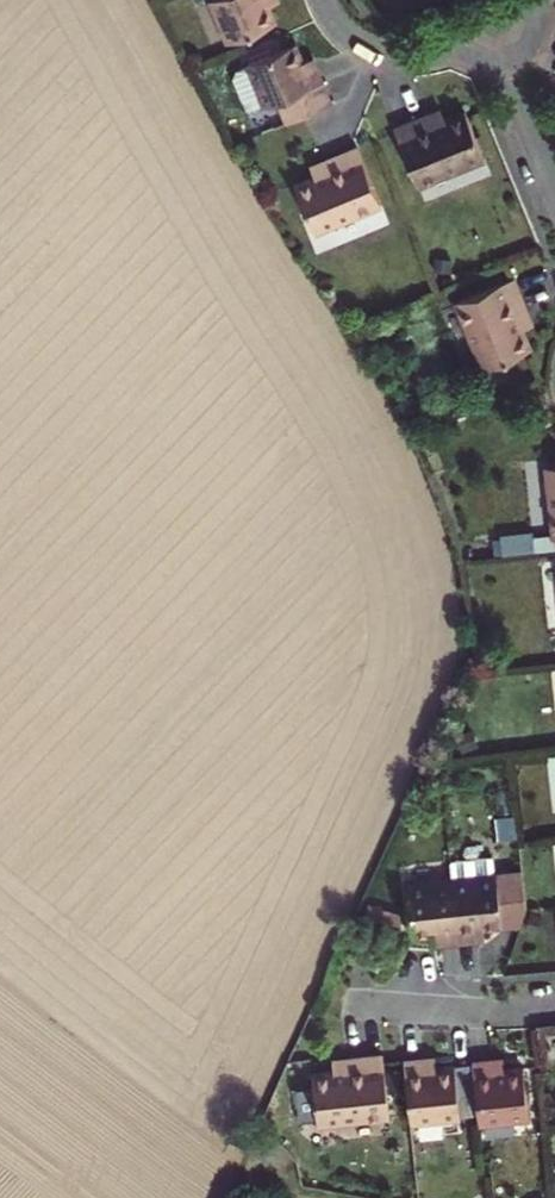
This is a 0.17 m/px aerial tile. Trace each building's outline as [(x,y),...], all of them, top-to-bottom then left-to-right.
[(228,42),(276,22),(268,4),(274,2),(273,0),(211,0),(228,42)] [(304,61),(296,43),(248,63),(235,77),(244,100),(260,92),(266,106),(280,100),(288,122),(333,103),(317,64),(312,66),(309,59),(304,61)] [(309,59),(312,66),(317,64),(315,60),(314,57),(309,59)] [(445,121),(441,111),(436,113),(428,116),(432,126),(445,121)] [(428,116),(395,130),(419,188),(485,161),(466,112),(445,121),(432,126),(428,116)] [(315,234),(382,207),(358,148),(325,162),(329,172),(316,177),(295,186),(315,234)] [(329,172),(325,162),(320,164),(312,167),(316,177),(329,172)] [(517,315),(527,311),(513,278),(455,301),(483,368),(531,349),(522,328),(517,315)] [(522,328),(532,324),(530,319),(527,311),(517,315),(522,328)] [(545,466),(553,538),(554,538),(554,465),(545,466)] [(498,841),(510,840),(508,824),(497,826),(498,841)] [(483,927),(521,923),(526,908),(522,870),(452,878),(459,940),(477,938),(476,933),(484,932),(483,927)] [(441,942),(459,940),(452,878),(408,883),(413,934),(432,932),(433,938),(440,937),(441,942)] [(374,920),(389,927),(394,916),(379,909),(374,920)] [(526,926),(538,930),(542,916),(531,912),(526,926)] [(318,1125),(390,1117),(383,1055),(347,1058),(348,1069),(334,1070),(312,1073),(318,1125)] [(461,1116),(455,1064),(436,1066),(436,1061),(424,1062),(424,1057),(404,1059),(411,1122),(461,1116)] [(334,1070),(348,1069),(347,1058),(340,1059),(334,1060),(334,1070)] [(480,1124),(529,1118),(523,1067),(505,1068),(504,1063),(492,1065),(492,1059),(472,1061),(480,1124)] [(388,1069),(389,1083),(404,1081),(403,1068),(388,1069)] [(459,1197),(462,1197),(473,1192),(469,1185),(456,1193),(459,1197)]
